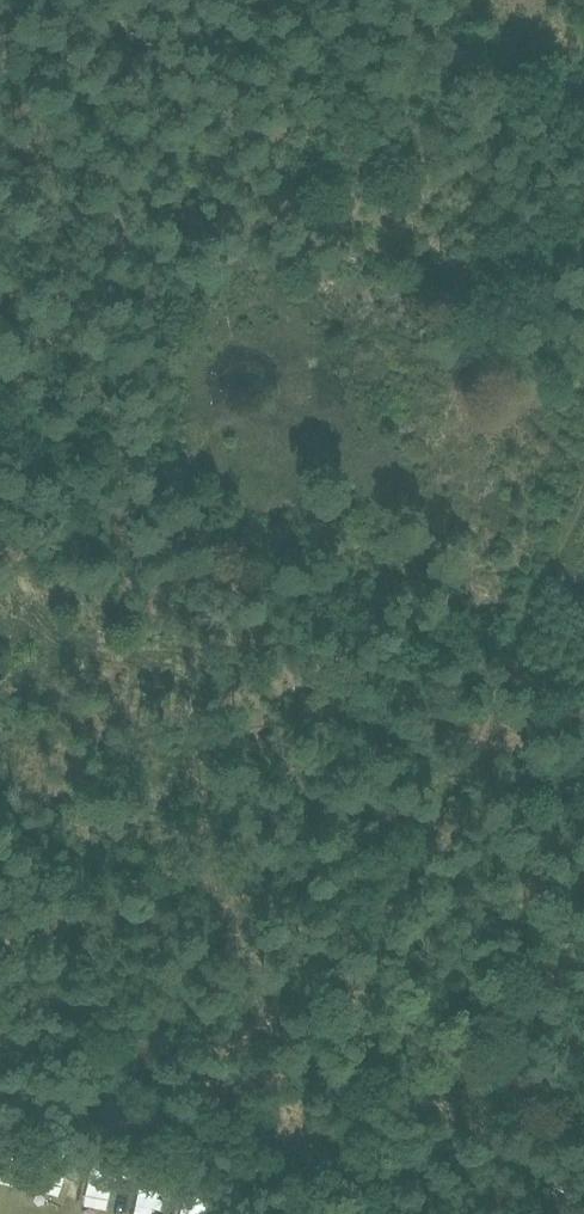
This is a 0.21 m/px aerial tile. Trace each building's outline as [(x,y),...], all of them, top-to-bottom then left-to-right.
[(178,1213),(196,1212),(195,1197),(177,1198),(178,1213)]
